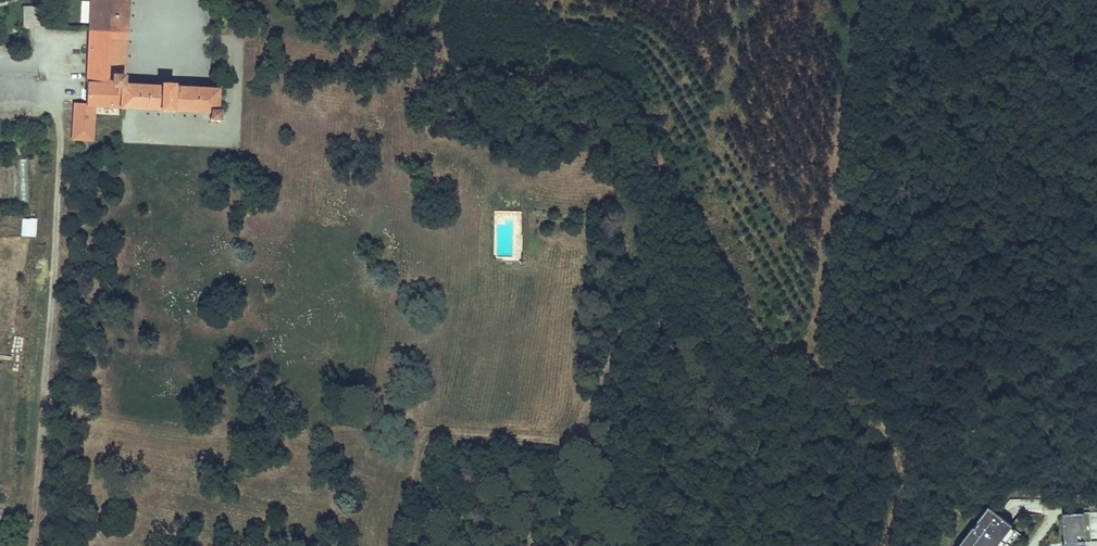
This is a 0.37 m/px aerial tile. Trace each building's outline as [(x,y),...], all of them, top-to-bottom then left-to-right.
[(128,0),(89,0),(88,30),(127,31),(128,0)] [(43,6),(22,7),(23,24),(44,24),(43,6)] [(88,30),(87,41),(126,42),(127,31),(88,30)] [(125,83),(126,42),(87,41),(85,104),(96,105),(207,110),(207,120),(218,120),(218,109),(215,106),(216,87),(213,87),(125,83)] [(96,105),(85,104),(72,104),(70,141),(94,142),(96,105)] [(37,218),(22,217),(21,235),(36,236),(37,218)] [(961,545),(996,545),(1016,521),(994,505),(961,545)] [(1068,517),(1070,545),(1093,545),(1091,516),(1068,517)]
